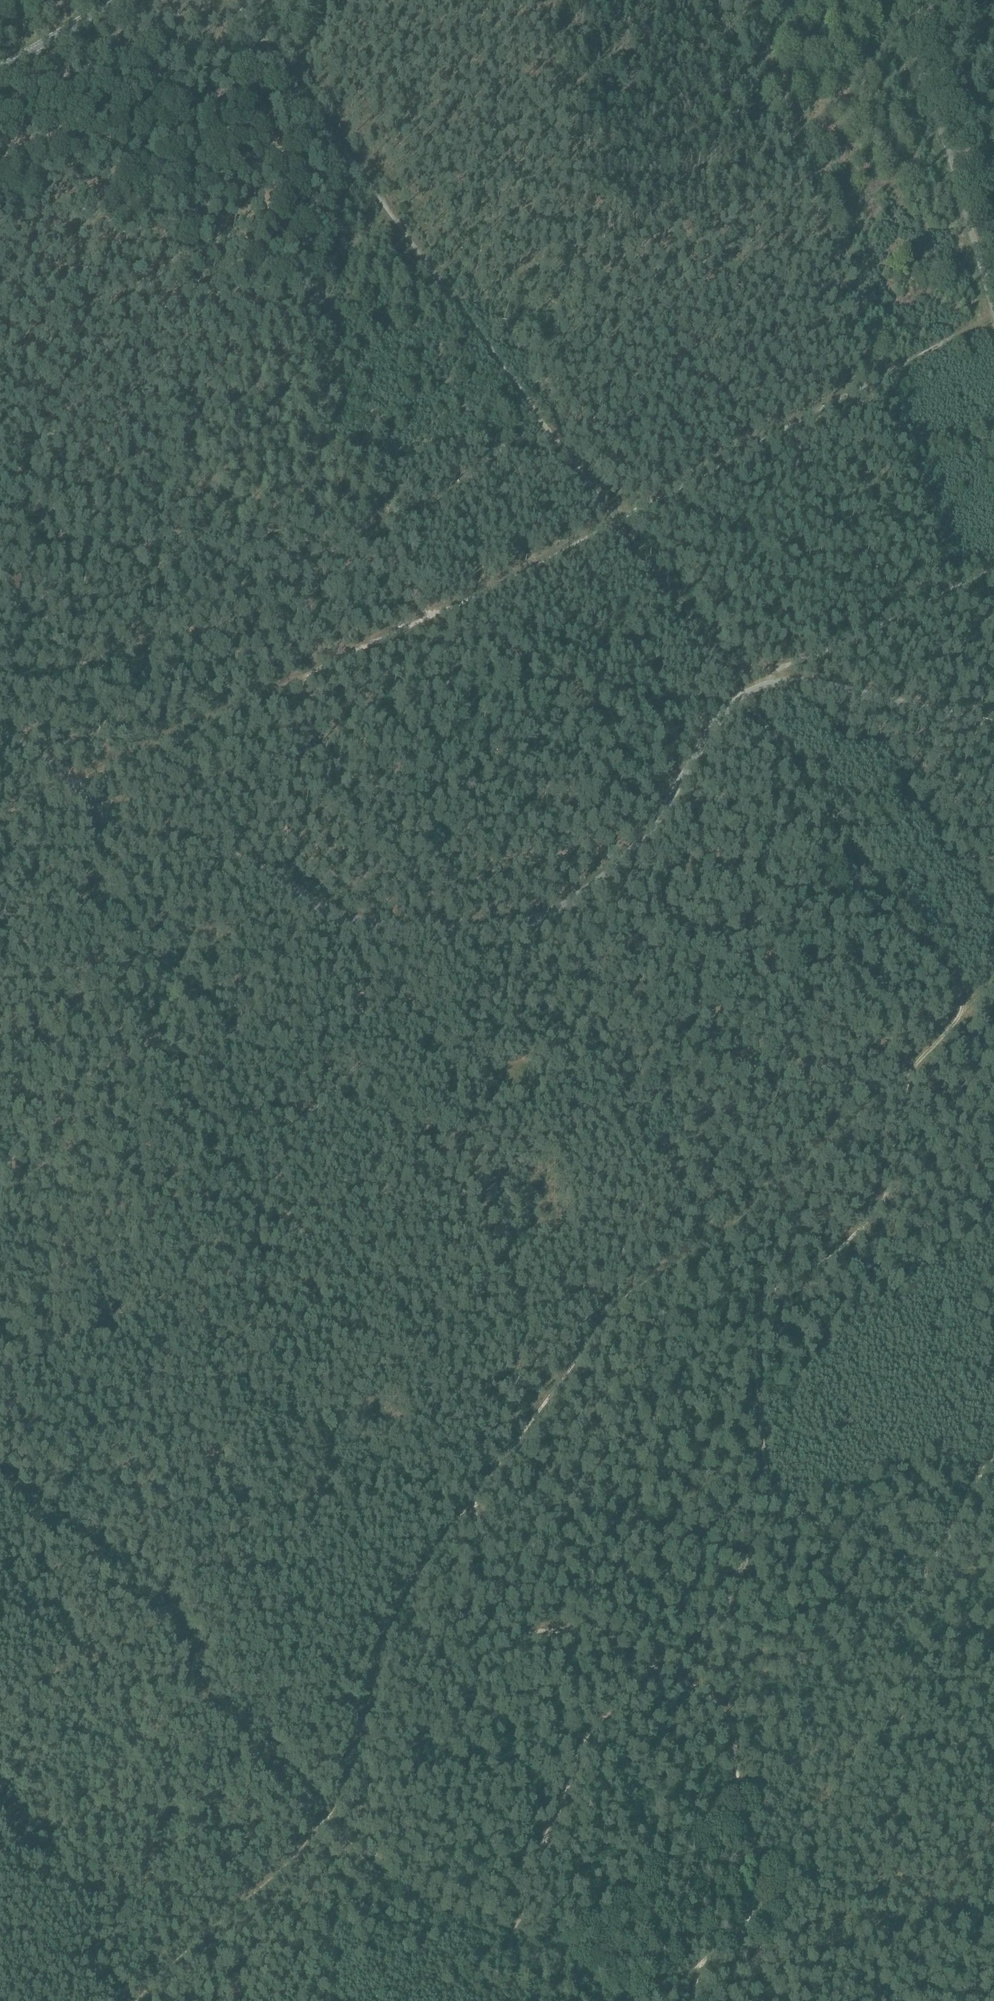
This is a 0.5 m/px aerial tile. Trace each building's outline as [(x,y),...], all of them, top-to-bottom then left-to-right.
[(579,879),(573,885),(580,891),(585,885),(579,879)] [(524,919),(533,916),(530,909),(521,913),(524,919)]
